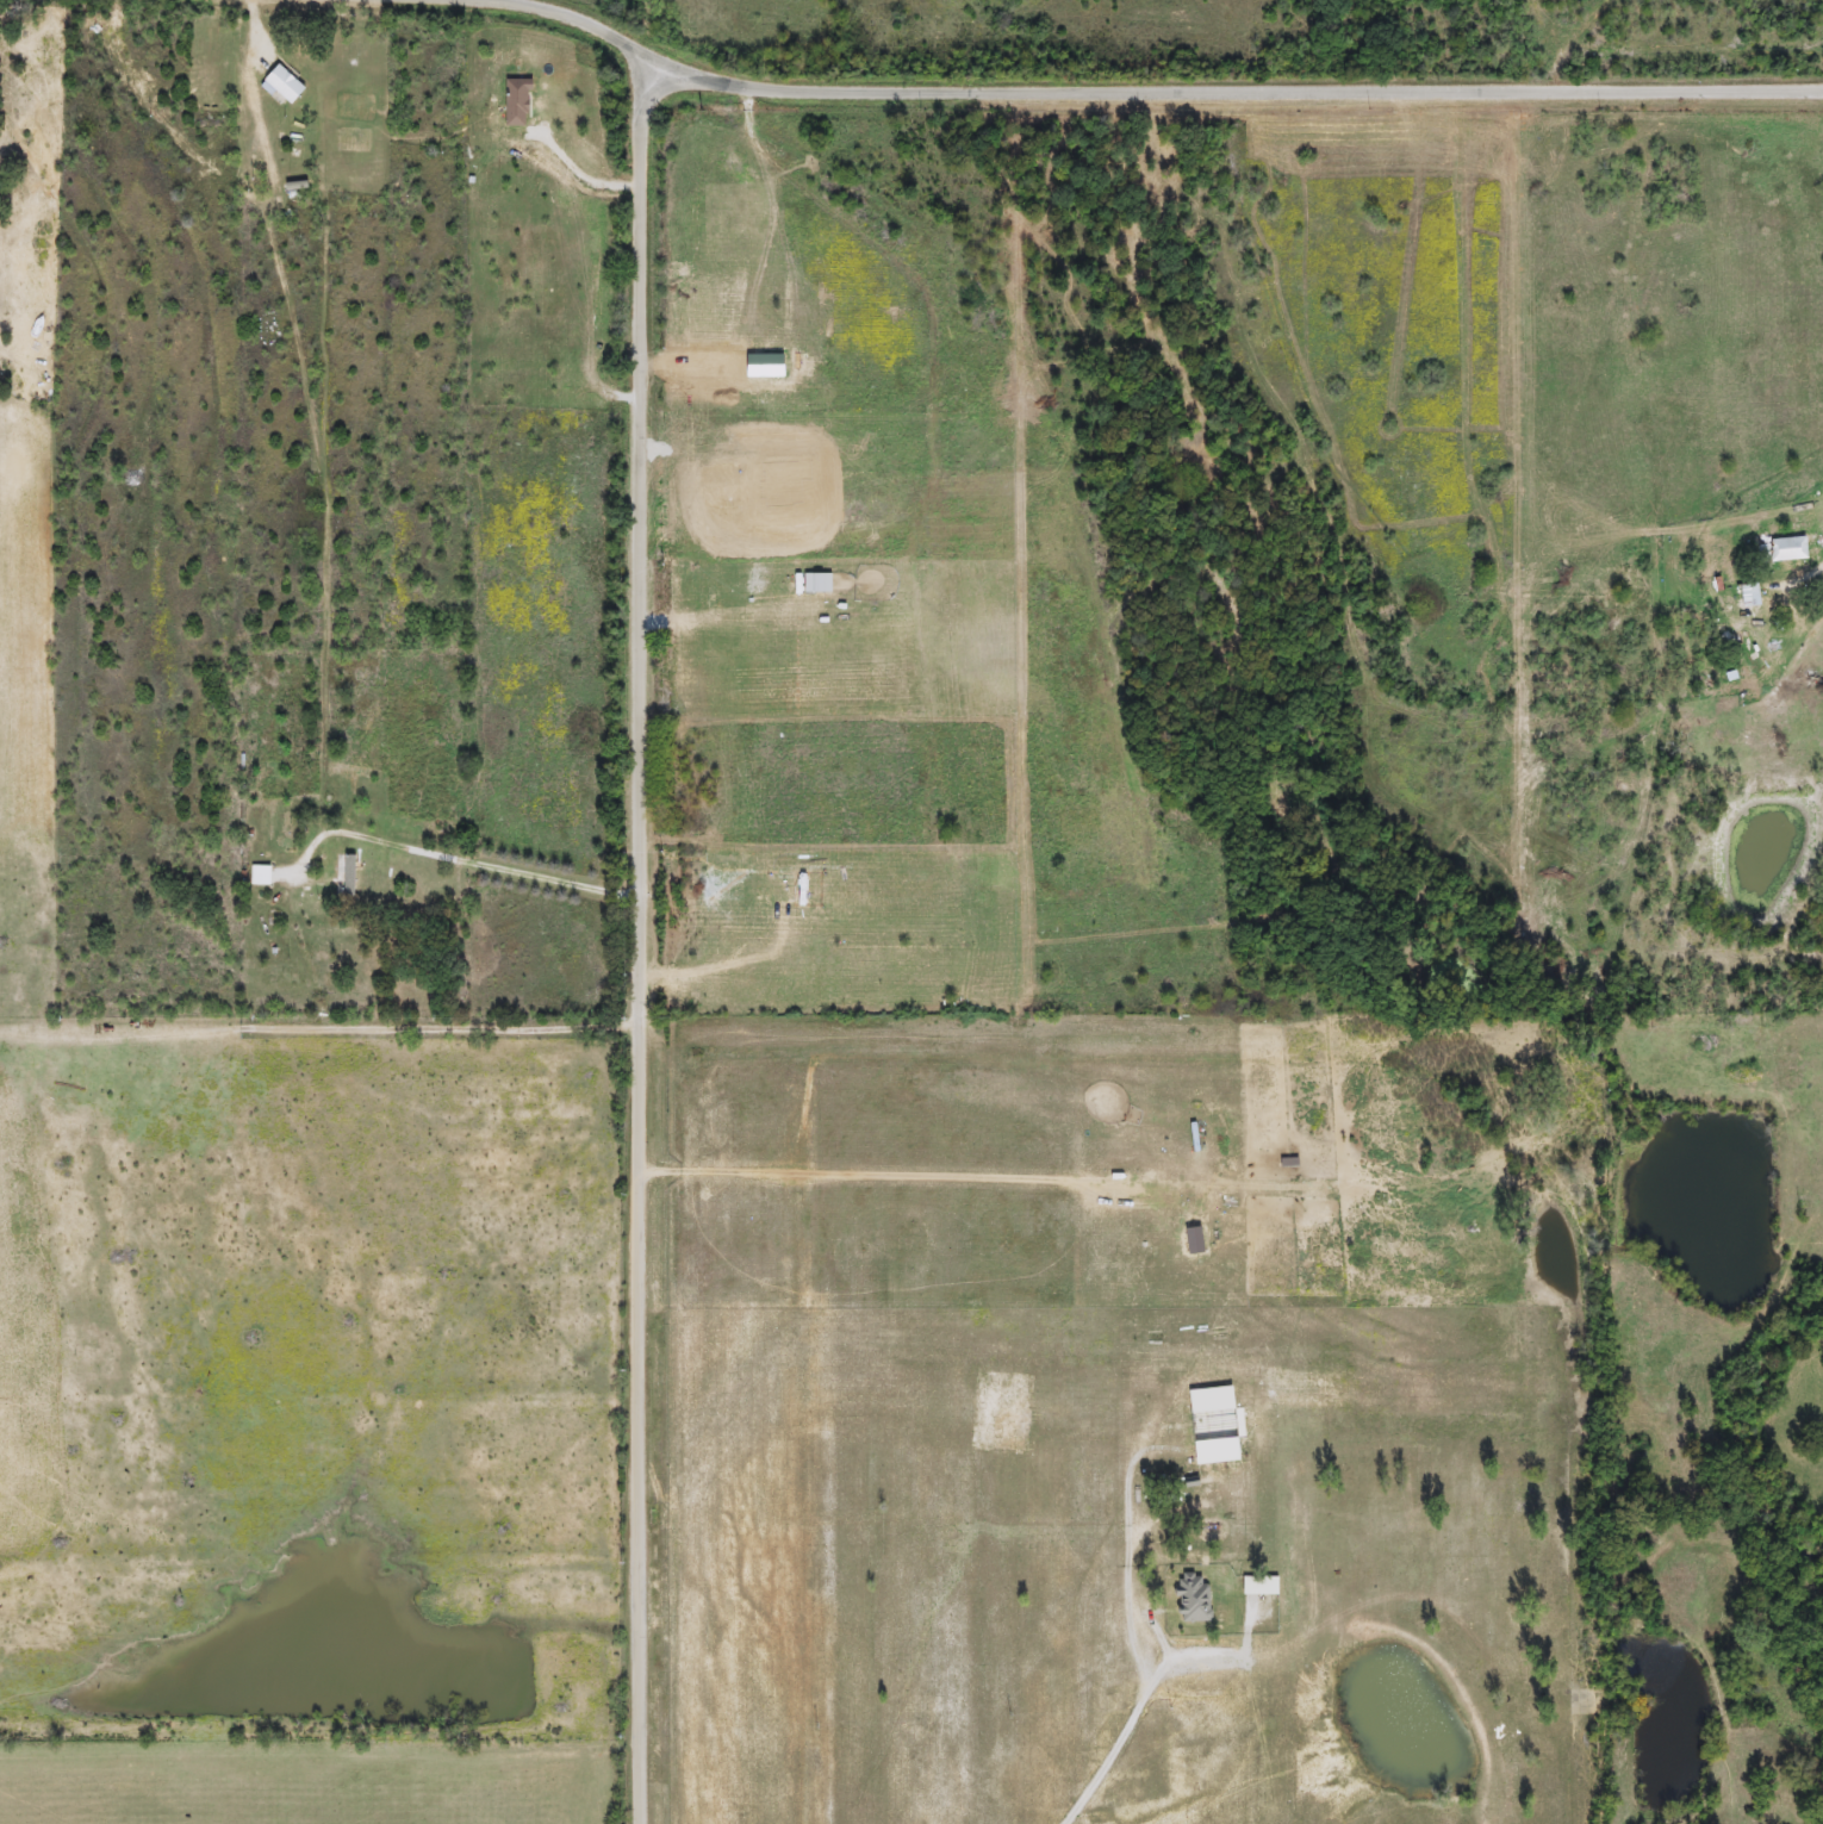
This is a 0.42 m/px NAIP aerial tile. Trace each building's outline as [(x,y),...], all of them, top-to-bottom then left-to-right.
[(303,89),(287,105),(261,79),(276,63),(303,89)] [(1792,560),(1757,562),(1756,539),(1791,536),(1792,560)] [(361,898),(334,898),(334,854),(361,854),(361,898)] [(249,885),(249,866),(267,866),(267,885),(249,885)] [(1175,1621),(1175,1574),(1205,1574),(1205,1621),(1175,1621)]
